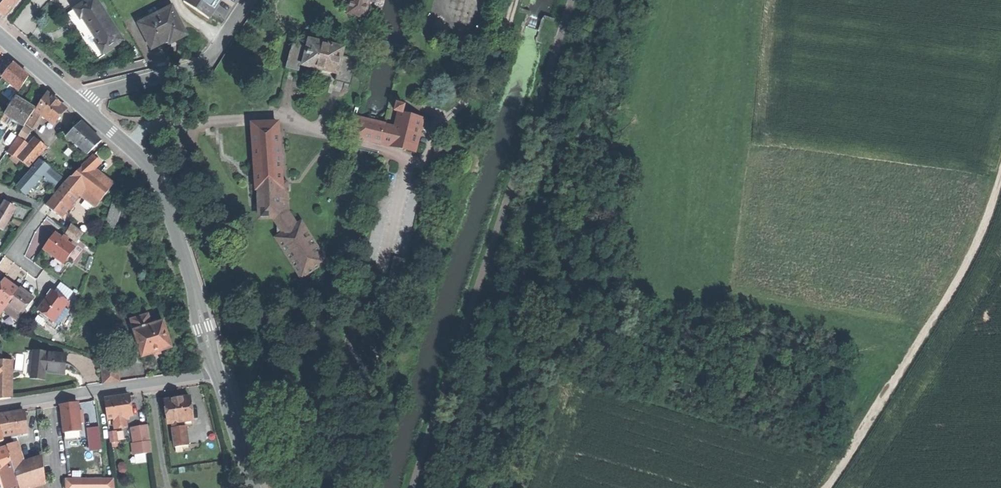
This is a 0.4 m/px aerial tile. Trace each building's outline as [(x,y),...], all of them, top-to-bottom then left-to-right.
[(4,17),(18,0),(0,0),(0,14),(4,17)] [(97,0),(89,0),(68,14),(83,36),(98,60),(106,54),(104,52),(98,43),(100,42),(86,22),(104,10),(97,0)] [(183,2),(209,19),(222,0),(184,0),(183,2)] [(348,13),(365,17),(369,0),(351,0),(348,13)] [(187,35),(173,7),(140,24),(153,48),(167,41),(175,37),(177,40),(187,35)] [(123,40),(104,10),(86,22),(100,42),(98,43),(104,52),(115,45),(116,45),(123,40)] [(309,39),(307,48),(303,65),(336,74),(338,68),(340,68),(343,56),(345,48),(327,43),(309,39)] [(303,65),(307,48),(293,45),(287,68),(298,71),(300,65),(303,65)] [(346,57),(343,56),(340,68),(338,68),(336,74),(334,80),(344,83),(350,58),(346,57)] [(21,69),(13,63),(2,77),(20,90),(29,75),(21,69)] [(53,124),(67,109),(56,100),(47,93),(36,110),(42,114),(53,124)] [(16,97),(5,114),(25,126),(27,122),(35,109),(25,103),(16,97)] [(395,111),(400,112),(403,112),(405,104),(397,102),(395,111)] [(33,130),(42,114),(36,110),(26,125),(33,130)] [(396,127),(386,125),(382,144),(380,152),(390,154),(390,155),(414,161),(424,117),(403,112),(400,112),(396,127)] [(382,144),(386,125),(386,124),(385,124),(378,122),(378,119),(379,118),(377,117),(377,119),(370,118),(370,116),(369,116),(368,120),(359,118),(357,128),(351,152),(350,152),(350,153),(352,154),(353,153),(354,146),(361,148),(360,154),(361,154),(363,148),(370,150),(369,156),(370,156),(371,150),(378,152),(377,158),(378,159),(380,153),(380,152),(382,144)] [(91,131),(82,122),(66,137),(88,154),(102,141),(91,131)] [(254,126),(255,141),(278,139),(277,124),(254,126)] [(25,127),(19,135),(25,140),(32,131),(25,127)] [(25,141),(19,137),(7,153),(13,157),(25,141)] [(47,147),(38,139),(20,160),(29,168),(47,147)] [(255,141),(257,175),(257,182),(258,189),(281,187),(281,183),(278,139),(255,141)] [(40,160),(18,186),(22,190),(26,194),(32,187),(41,176),(44,179),(54,188),(62,179),(40,160)] [(96,167),(88,161),(82,167),(91,173),(96,167)] [(91,173),(82,167),(70,179),(83,188),(99,201),(100,202),(110,189),(91,173)] [(41,176),(32,187),(35,190),(44,179),(41,176)] [(83,188),(70,179),(64,184),(78,195),(79,193),(83,188)] [(261,219),(264,219),(276,218),(284,218),(284,214),(288,214),(287,193),(289,193),(288,183),(281,183),(281,187),(258,189),(259,214),(260,214),(261,219)] [(78,195),(64,184),(55,195),(47,206),(52,210),(61,217),(79,195),(78,195)] [(95,206),(99,201),(83,188),(79,193),(95,206)] [(11,204),(5,201),(0,210),(0,228),(3,230),(9,221),(12,215),(17,207),(11,204)] [(26,220),(33,210),(13,202),(11,204),(17,207),(12,215),(26,220)] [(284,218),(276,218),(276,238),(277,239),(276,240),(298,277),(324,261),(302,225),(301,226),(300,224),(286,221),(284,218)] [(67,231),(79,240),(83,233),(72,225),(67,231)] [(68,242),(62,239),(56,234),(50,241),(45,249),(65,264),(76,249),(68,242)] [(19,290),(5,279),(0,286),(0,307),(4,311),(19,290)] [(33,300),(19,290),(4,311),(17,320),(16,321),(18,323),(23,317),(22,316),(33,300)] [(38,311),(53,322),(64,308),(68,302),(53,291),(46,300),(38,311)] [(64,308),(53,322),(58,326),(69,312),(64,308)] [(131,320),(134,331),(152,325),(148,314),(131,320)] [(152,325),(134,331),(143,357),(158,353),(172,348),(164,321),(152,325)] [(67,355),(34,351),(31,378),(38,379),(45,379),(46,372),(64,374),(67,355)] [(13,379),(12,360),(2,360),(0,360),(0,379),(13,379)] [(102,364),(104,384),(120,382),(117,362),(102,364)] [(12,398),(13,379),(0,379),(0,400),(12,398)] [(132,415),(129,395),(116,397),(105,398),(107,419),(116,417),(126,416),(132,415)] [(188,444),(186,426),(181,427),(180,421),(194,419),(191,396),(177,398),(166,400),(169,423),(173,422),(174,428),(173,428),(176,446),(188,444)] [(69,404),(60,405),(64,433),(81,430),(78,403),(69,404)] [(0,415),(0,425),(3,435),(28,432),(25,411),(10,413),(0,415)] [(151,442),(149,425),(133,427),(136,444),(151,442)] [(93,444),(101,443),(99,427),(91,428),(93,444)] [(111,444),(118,443),(116,427),(109,428),(111,444)] [(8,448),(13,466),(14,468),(22,466),(22,465),(15,442),(6,445),(6,446),(8,448)] [(0,451),(0,471),(11,467),(13,466),(8,448),(0,451)] [(14,468),(17,479),(19,486),(19,487),(36,487),(46,484),(43,459),(22,465),(22,466),(14,468)] [(0,471),(6,487),(12,487),(18,486),(11,467),(0,471)] [(115,478),(65,478),(66,487),(115,487),(115,478)]
